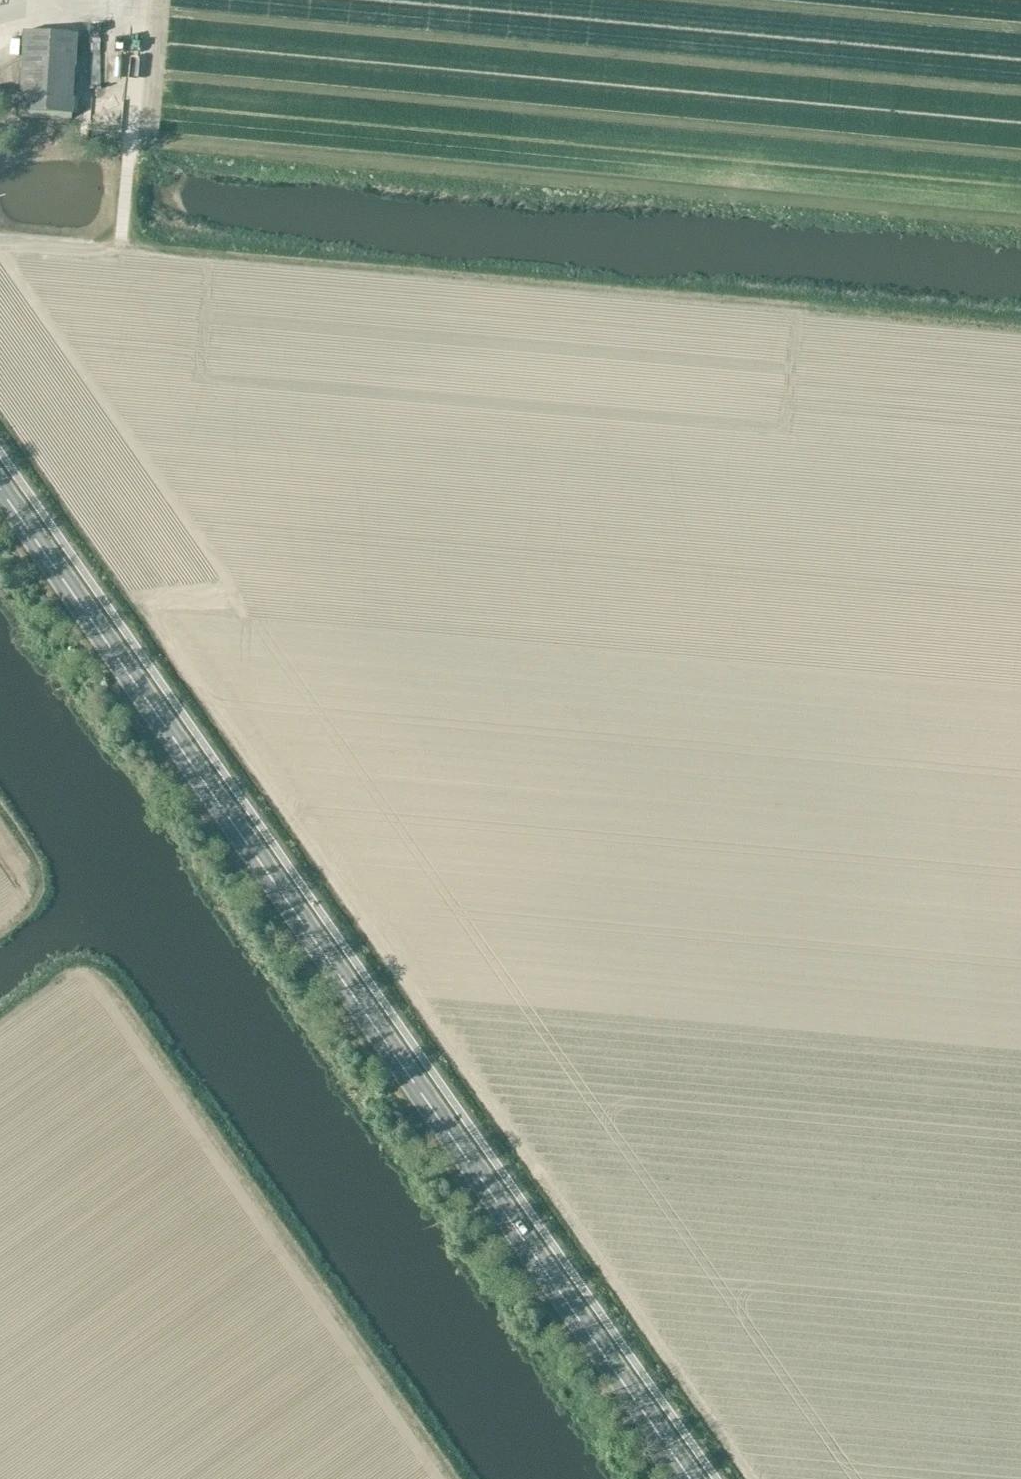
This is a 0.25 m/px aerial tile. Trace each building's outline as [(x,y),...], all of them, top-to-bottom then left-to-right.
[(18,113),(73,115),(77,35),(21,32),(18,113)]
